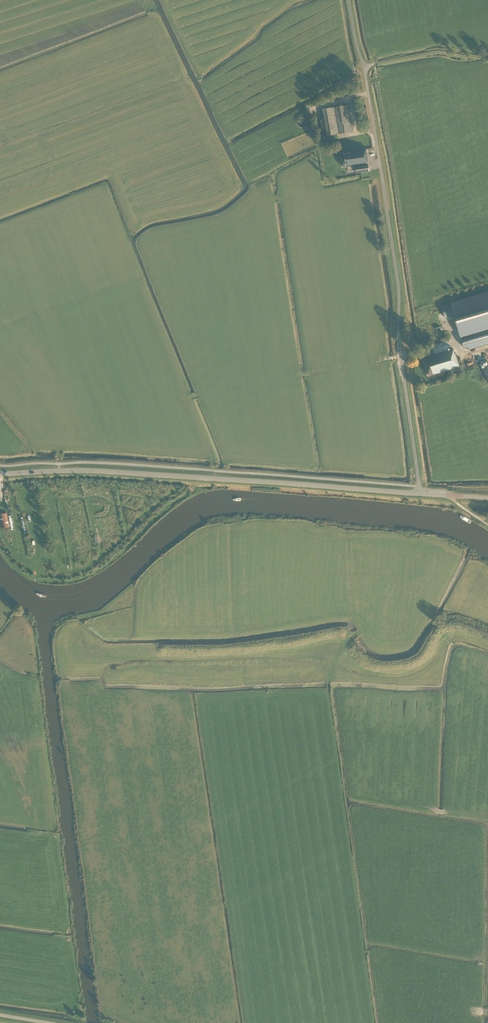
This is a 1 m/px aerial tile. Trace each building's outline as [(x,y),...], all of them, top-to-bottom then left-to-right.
[(323,109),(327,135),(353,131),(348,104),(323,109)] [(311,122),(312,120),(311,119),(311,117),(310,116),(309,115),(308,114),(307,113),(306,113),(304,113),(302,113),(300,114),(299,115),(298,116),(297,117),(297,119),(297,120),(297,122),(297,123),(298,124),(299,125),(300,126),(301,127),(303,128),(304,128),(306,128),(307,127),(308,126),(310,125),(310,124),(311,123),(311,122)] [(369,171),(366,147),(358,149),(358,150),(345,152),(340,153),(342,166),(347,165),(348,166),(356,165),(357,173),(369,171)] [(454,316),(464,348),(468,347),(469,350),(487,344),(487,293),(442,306),(445,318),(454,316)] [(423,356),(428,375),(460,366),(456,352),(455,353),(454,348),(423,356)] [(7,513),(0,514),(0,520),(2,528),(10,527),(7,513)]
